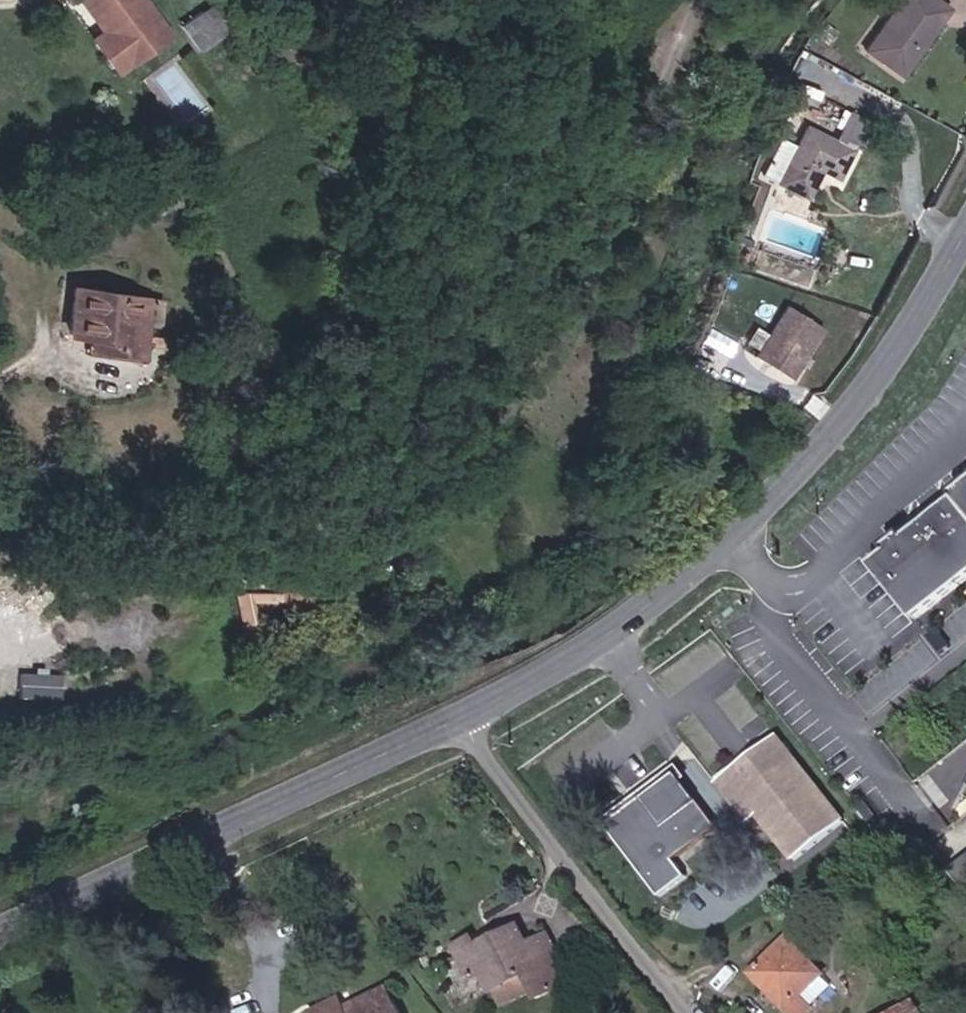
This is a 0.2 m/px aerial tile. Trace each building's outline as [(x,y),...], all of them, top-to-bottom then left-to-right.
[(170,29),(148,0),(91,0),(110,25),(93,38),(116,69),(170,29)] [(870,44),(904,73),(958,11),(945,0),(908,0),(870,44)] [(230,34),(211,8),(190,23),(208,49),(230,34)] [(814,133),(786,187),(808,199),(823,174),(838,182),(858,145),(866,150),(877,129),(849,114),(833,143),(814,133)] [(144,313),(146,293),(76,286),(72,331),(92,333),(114,336),(112,353),(140,356),(144,313)] [(161,294),(146,293),(144,313),(159,315),(161,294)] [(789,301),(756,354),(795,379),(828,326),(789,301)] [(114,336),(92,333),(90,351),(112,353),(114,336)] [(869,562),(917,617),(965,581),(965,505),(955,492),(869,562)] [(239,592),(249,643),(263,642),(257,608),(290,601),(291,609),(329,602),(326,585),(289,592),(288,583),(239,592)] [(757,813),(789,859),(845,820),(784,731),(715,779),(745,821),(757,813)] [(682,765),(606,814),(658,893),(689,873),(678,856),(723,828),(682,765)] [(458,947),(471,978),(483,973),(490,989),(497,986),(505,1003),(536,989),(539,995),(573,980),(551,932),(529,942),(523,928),(481,946),(478,938),(458,947)] [(754,973),(793,1012),(808,1012),(814,1008),(805,999),(828,976),(790,938),(754,973)] [(391,986),(351,1004),(348,998),(320,1011),(321,1012),(404,1012),(391,986)] [(914,998),(882,1012),(921,1012),(914,998)]
